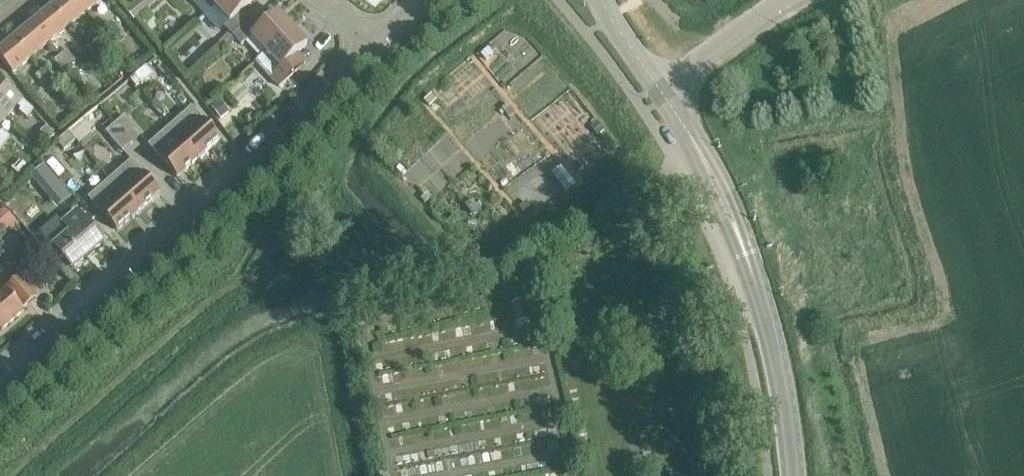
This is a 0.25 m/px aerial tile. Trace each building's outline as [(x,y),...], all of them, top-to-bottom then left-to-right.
[(90,13),(79,0),(63,0),(53,8),(71,29),(90,13)] [(90,13),(105,0),(79,0),(90,13)] [(158,0),(139,0),(126,11),(134,20),(158,0)] [(232,37),(251,20),(242,11),(254,0),(221,0),(214,6),(229,22),(223,27),(232,37)] [(52,44),(71,29),(53,8),(34,23),(52,44)] [(265,53),(292,28),(277,12),(259,29),(251,20),(232,37),(240,46),(250,37),(265,53)] [(99,24),(117,46),(125,38),(117,29),(114,31),(104,20),(99,24)] [(33,60),(52,44),(34,23),(16,39),(33,60)] [(116,46),(117,46),(99,24),(92,30),(100,40),(106,35),(116,46)] [(292,28),(265,53),(255,62),(279,87),(306,62),(298,53),(307,45),(292,28)] [(33,60),(16,39),(0,52),(0,58),(14,75),(33,60)] [(61,55),(69,66),(75,61),(66,51),(61,55)] [(63,71),(69,66),(61,55),(54,61),(63,71)] [(556,62),(534,76),(543,90),(565,75),(556,62)] [(146,67),(129,81),(136,88),(152,75),(146,67)] [(35,77),(56,103),(63,97),(41,72),(35,77)] [(546,138),(519,84),(502,93),(496,81),(455,102),(483,159),(528,136),(532,146),(546,138)] [(9,115),(14,108),(26,118),(32,111),(0,82),(0,108),(9,115)] [(9,115),(0,108),(0,125),(9,115)] [(221,141),(192,108),(170,127),(199,160),(221,141)] [(124,117),(115,125),(131,144),(140,136),(124,117)] [(115,125),(106,133),(122,152),(131,144),(115,125)] [(40,133),(47,141),(55,135),(47,126),(40,133)] [(170,127),(148,145),(177,179),(199,160),(170,127)] [(8,139),(9,138),(0,130),(0,132),(8,139)] [(8,139),(0,132),(0,153),(5,157),(10,151),(3,145),(8,139)] [(68,132),(56,142),(63,150),(74,140),(68,132)] [(131,161),(110,180),(137,214),(160,194),(131,161)] [(33,172),(53,195),(63,186),(43,163),(33,172)] [(88,199),(116,232),(137,214),(110,180),(88,199)] [(10,222),(26,208),(11,191),(0,200),(0,210),(10,222)] [(54,250),(73,272),(104,246),(77,214),(63,226),(71,235),(54,250)] [(0,295),(0,329),(3,332),(25,313),(23,311),(38,299),(21,278),(0,295)] [(511,305),(516,326),(531,322),(526,301),(511,305)]
